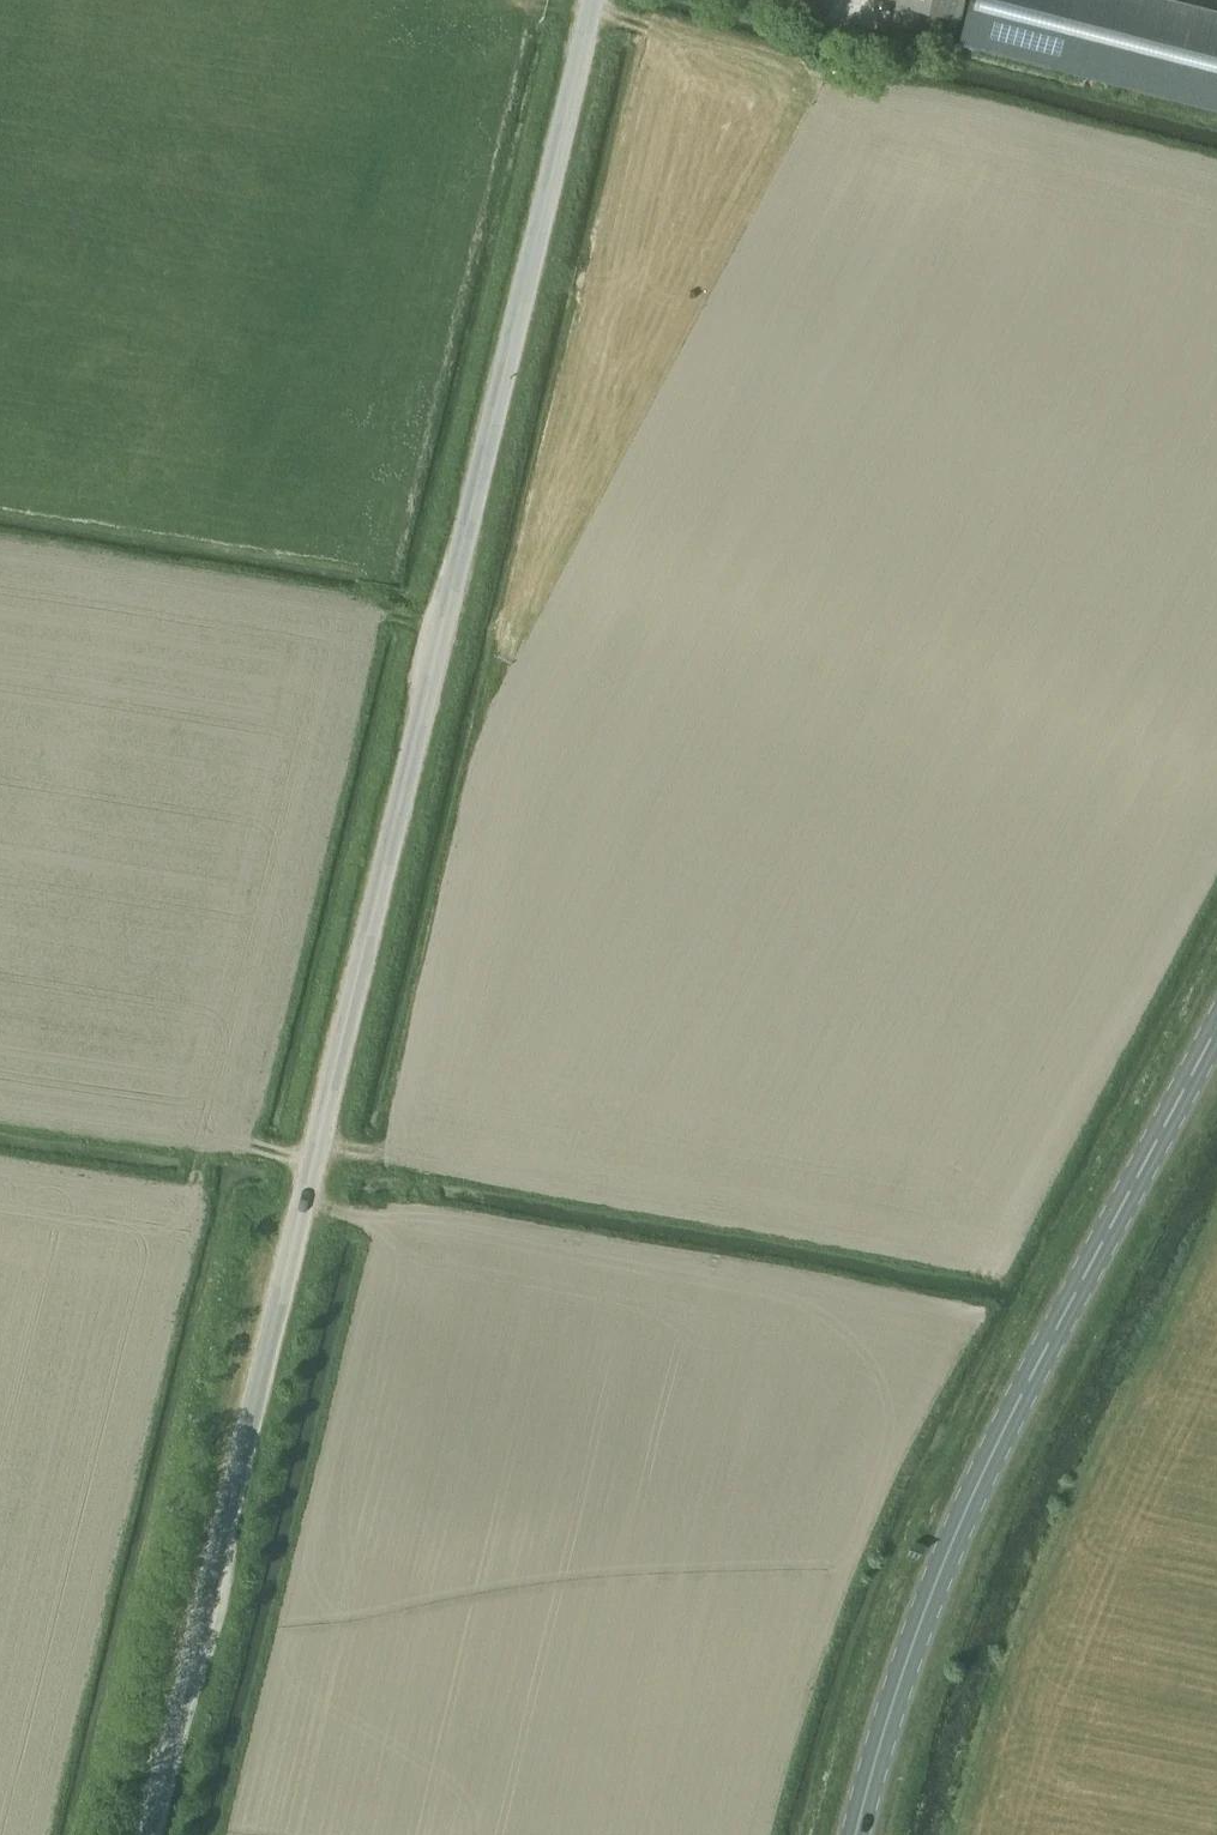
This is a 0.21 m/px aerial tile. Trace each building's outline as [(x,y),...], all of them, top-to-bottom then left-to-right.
[(896,2),(958,15),(959,16),(963,0),(896,0),(896,2)] [(958,40),(1216,107),(1216,7),(1190,0),(968,0),(958,40)] [(953,36),(958,15),(896,2),(892,23),(953,36)]
